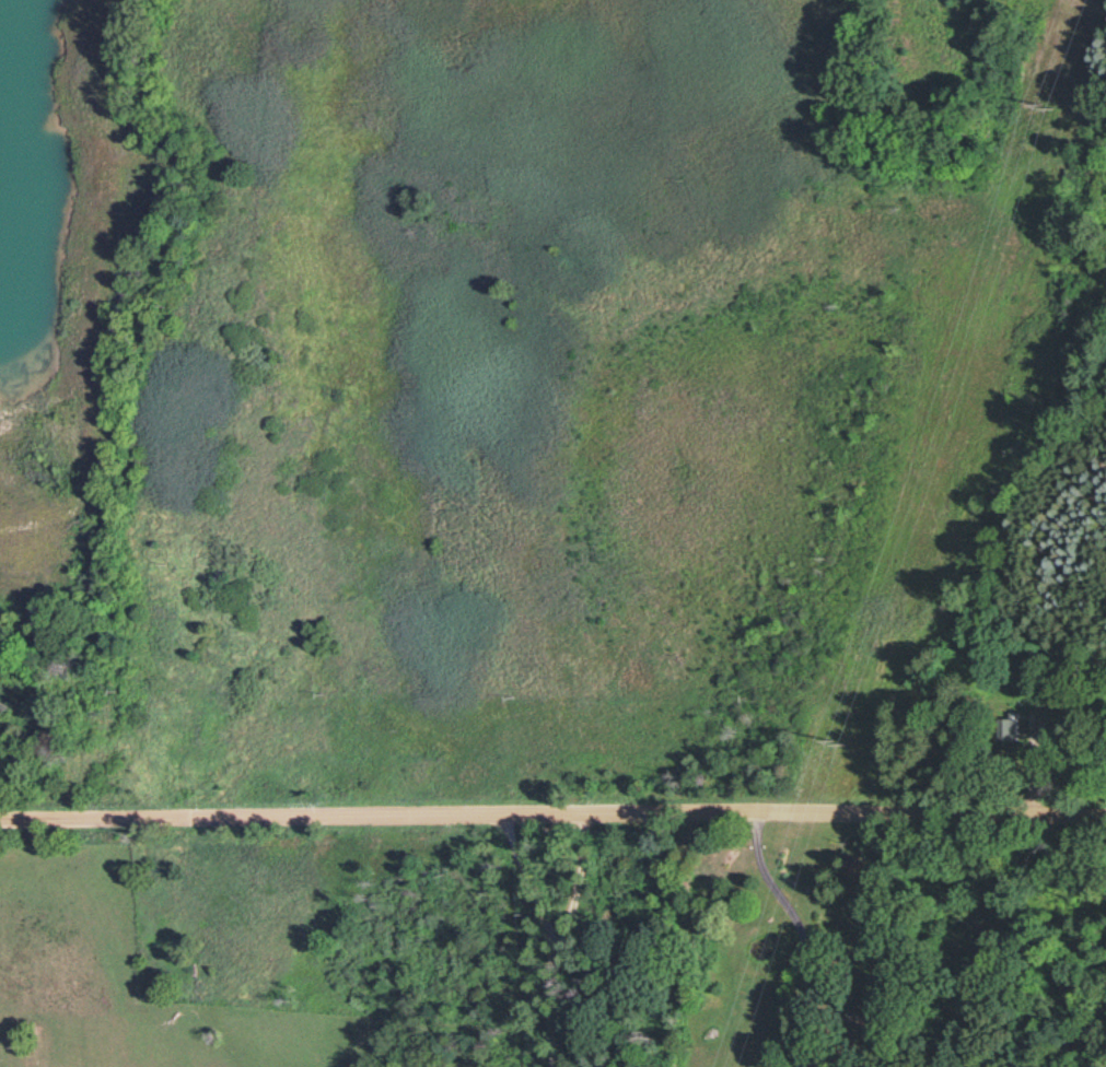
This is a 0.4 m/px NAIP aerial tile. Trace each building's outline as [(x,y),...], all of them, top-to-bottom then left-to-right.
[(1020,739),(1020,717),(1001,717),(1001,739),(1020,739)]
